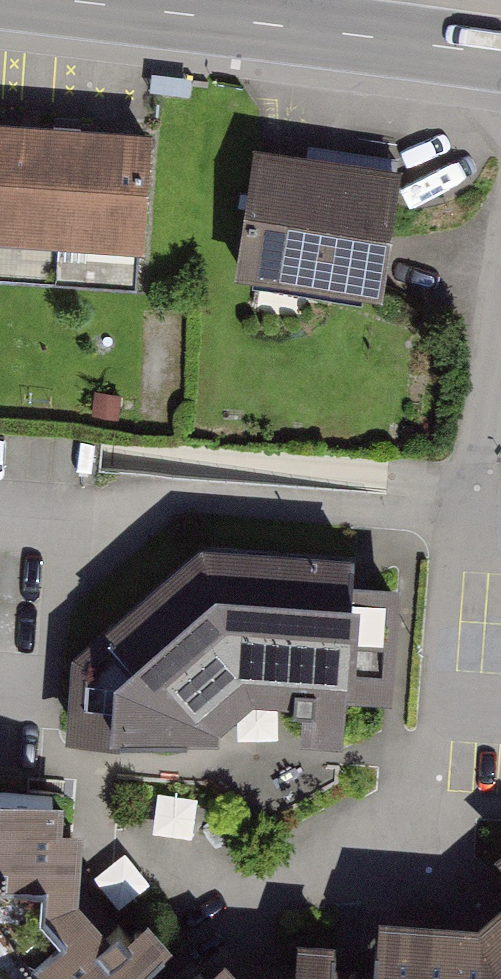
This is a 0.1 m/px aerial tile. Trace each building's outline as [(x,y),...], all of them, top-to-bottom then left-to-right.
[(142,236),(150,119),(0,109),(0,227),(142,236)] [(400,162),(251,140),(234,268),(382,290),(400,162)] [(121,392),(95,389),(92,416),(118,418),(121,392)] [(117,732),(117,714),(216,726),(217,714),(247,686),(300,688),(298,729),(340,732),(343,697),(391,700),(400,569),(347,565),(349,539),(196,528),(67,643),(64,730),(117,732)] [(169,931),(143,901),(124,918),(114,907),(106,915),(73,876),(77,805),(56,804),(58,780),(0,777),(0,978),(113,978),(169,931)] [(371,978),(500,978),(500,881),(475,903),(376,895),(371,978)] [(330,924),(295,922),(294,958),(236,955),(223,939),(174,978),(327,978),(330,924)]
